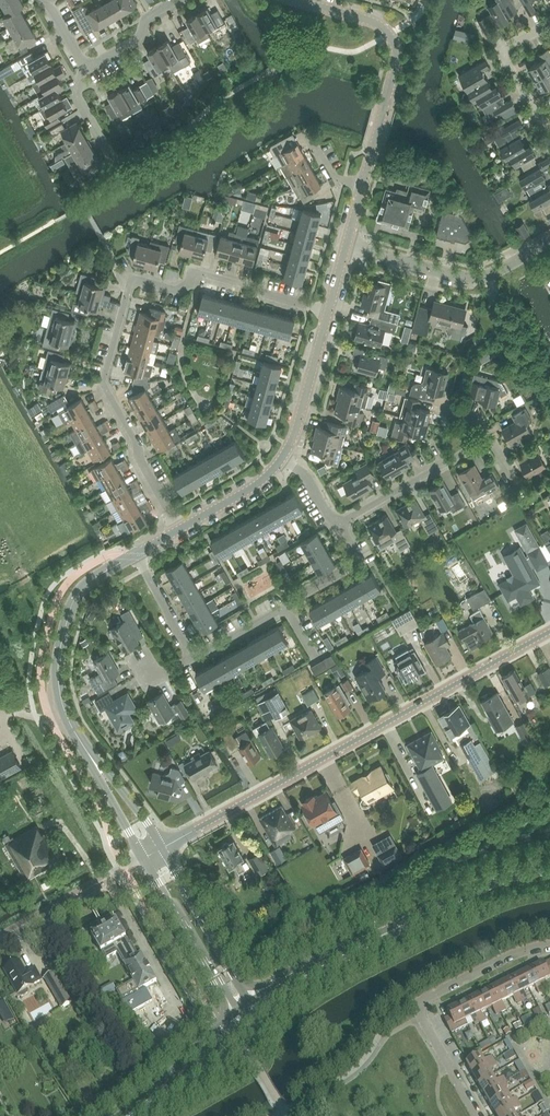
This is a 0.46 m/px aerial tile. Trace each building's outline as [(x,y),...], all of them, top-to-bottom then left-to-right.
[(8,14),(20,8),(24,6),(21,0),(9,0),(2,4),(8,14)] [(97,7),(106,23),(116,18),(106,0),(100,0),(102,4),(97,7)] [(126,12),(120,0),(106,0),(116,18),(126,12)] [(126,12),(137,6),(134,0),(120,0),(126,12)] [(498,0),(488,6),(492,13),(478,20),(488,38),(495,34),(491,28),(498,24),(499,26),(510,20),(508,16),(507,16),(498,0)] [(530,0),(527,2),(526,0),(498,0),(507,16),(508,16),(518,10),(516,7),(523,3),(530,15),(536,11),(530,0)] [(106,23),(97,7),(90,11),(88,7),(82,6),(73,11),(80,23),(89,18),(95,29),(106,23)] [(20,8),(8,14),(3,16),(9,27),(25,18),(20,8)] [(208,8),(197,14),(208,33),(225,23),(218,10),(211,14),(208,8)] [(210,36),(208,33),(197,14),(186,20),(190,26),(183,30),(190,43),(197,39),(199,42),(210,36)] [(231,15),(226,18),(230,24),(234,21),(231,15)] [(9,27),(16,38),(31,29),(25,18),(9,27)] [(31,29),(16,38),(21,48),(19,49),(22,54),(28,50),(26,45),(37,39),(31,29)] [(460,30),(457,39),(468,42),(471,33),(460,30)] [(191,63),(179,42),(172,46),(169,40),(158,46),(168,63),(170,67),(173,72),(191,63)] [(488,46),(477,44),(484,55),(491,51),(488,46)] [(170,67),(168,63),(158,46),(148,53),(151,58),(144,62),(152,75),(153,74),(155,76),(170,67)] [(241,46),(238,52),(245,56),(248,51),(241,46)] [(549,70),(549,64),(549,63),(549,62),(549,52),(548,49),(538,55),(541,61),(528,68),(535,79),(549,70)] [(31,52),(18,60),(22,66),(28,76),(51,63),(49,59),(52,57),(48,51),(45,52),(35,58),(31,52)] [(477,96),(493,87),(487,77),(485,78),(482,71),(490,66),(486,59),(459,75),(473,99),(477,97),(477,96)] [(64,69),(61,65),(54,69),(51,63),(28,76),(34,86),(64,69)] [(63,83),(60,78),(66,74),(64,69),(34,86),(39,96),(46,92),(46,93),(63,83)] [(193,72),(199,83),(205,80),(199,69),(193,72)] [(541,90),(549,85),(549,70),(535,79),(541,90)] [(209,71),(204,73),(207,79),(212,77),(209,71)] [(124,87),(119,90),(132,113),(143,107),(140,103),(147,99),(140,86),(133,89),(130,84),(129,85),(127,82),(123,85),(124,87)] [(65,88),(63,83),(46,93),(46,92),(39,96),(45,107),(62,98),(59,92),(65,88)] [(477,96),(477,97),(483,107),(490,103),(497,116),(502,114),(514,107),(515,106),(511,100),(505,103),(501,96),(503,96),(496,85),(493,87),(477,96)] [(112,102),(105,105),(113,118),(119,115),(122,119),(132,113),(119,90),(108,96),(112,102)] [(67,100),(64,102),(62,98),(45,107),(40,109),(46,120),(44,121),(48,127),(61,120),(58,114),(72,106),(72,105),(70,106),(67,100)] [(171,104),(163,109),(169,118),(176,113),(171,104)] [(514,107),(502,114),(505,119),(517,113),(514,107)] [(507,158),(510,156),(527,147),(526,147),(521,137),(519,137),(516,130),(524,126),(520,119),(500,130),(499,127),(484,136),(488,143),(495,139),(507,158)] [(53,136),(62,132),(67,142),(83,133),(77,122),(66,129),(62,123),(50,130),(53,136)] [(153,128),(144,133),(148,139),(156,134),(153,129),(153,128)] [(470,132),(465,136),(468,141),(473,138),(470,132)] [(66,150),(64,151),(66,156),(89,143),(83,133),(67,142),(63,144),(66,150)] [(282,166),(304,154),(298,143),(291,147),(286,138),(271,146),(270,149),(273,153),(275,154),(282,166)] [(89,143),(66,156),(72,166),(95,153),(89,143)] [(542,170),(549,165),(549,159),(549,157),(537,164),(533,157),(536,155),(530,144),(526,147),(527,147),(510,156),(516,167),(521,164),(527,174),(540,167),(542,170)] [(64,151),(58,155),(60,159),(66,156),(64,151)] [(72,166),(78,176),(77,177),(80,183),(93,176),(90,170),(101,164),(95,153),(72,166)] [(304,154),(282,166),(281,167),(287,177),(310,164),(304,154)] [(310,164),(287,177),(293,187),(315,174),(310,164)] [(549,189),(549,184),(547,186),(543,179),(546,177),(542,170),(540,167),(527,174),(520,178),(526,188),(527,188),(533,198),(537,196),(549,189)] [(315,174),(293,187),(297,195),(300,196),(304,203),(308,200),(305,194),(321,185),(315,174)] [(93,176),(80,183),(82,186),(94,179),(93,176)] [(238,183),(232,186),(233,189),(235,192),(241,189),(244,188),(242,184),(238,183)] [(407,194),(386,188),(379,215),(384,216),(383,221),(409,229),(415,207),(425,210),(431,189),(410,183),(407,194)] [(549,189),(537,196),(533,198),(530,200),(536,210),(543,206),(549,219),(549,189)] [(186,196),(183,206),(189,208),(192,197),(186,196)] [(216,208),(213,219),(222,222),(224,216),(220,209),(216,208)] [(303,209),(300,221),(318,226),(321,214),(303,209)] [(471,232),(461,214),(444,210),(436,236),(451,240),(452,238),(466,242),(470,239),(467,234),(471,232)] [(297,232),(315,237),(318,226),(300,221),(297,232)] [(524,223),(516,227),(522,239),(530,234),(524,223)] [(192,254),(197,235),(198,230),(180,225),(176,239),(182,241),(179,253),(185,254),(188,253),(192,254)] [(198,230),(197,235),(192,254),(196,255),(197,257),(203,259),(206,247),(213,249),(217,235),(198,230)] [(270,230),(268,236),(279,239),(280,233),(270,230)] [(229,257),(235,233),(230,231),(228,237),(221,236),(216,254),(229,257)] [(315,237),(297,232),(294,244),(312,249),(315,237)] [(235,233),(229,257),(241,260),(247,236),(235,233)] [(142,264),(145,265),(150,246),(149,246),(138,243),(140,238),(133,236),(132,238),(130,246),(129,250),(136,252),(133,262),(135,266),(142,267),(142,264)] [(260,239),(247,236),(241,260),(253,264),(260,239)] [(149,246),(150,246),(145,265),(157,268),(159,258),(166,260),(170,246),(151,241),(149,246)] [(291,255),(309,260),(312,249),(294,244),(291,255)] [(97,247),(90,251),(94,258),(101,255),(97,247)] [(309,260),(291,255),(287,266),(306,271),(309,260)] [(169,260),(166,268),(177,273),(181,265),(169,260)] [(302,283),(306,271),(287,266),(284,278),(302,283)] [(110,301),(111,296),(104,294),(105,289),(104,286),(94,284),(96,277),(82,273),(77,292),(82,293),(110,301)] [(365,294),(362,305),(370,307),(368,315),(387,320),(390,312),(380,309),(386,287),(372,283),(368,295),(365,294)] [(110,301),(82,293),(79,304),(74,303),(72,310),(86,314),(88,307),(98,310),(100,303),(102,303),(101,306),(115,309),(117,303),(110,301)] [(210,316),(215,297),(203,294),(198,312),(210,316)] [(215,297),(210,316),(221,319),(226,300),(215,297)] [(233,322),(238,304),(226,300),(221,319),(233,322)] [(434,310),(419,306),(413,329),(428,333),(432,319),(449,324),(449,325),(448,326),(448,328),(449,329),(449,330),(449,331),(450,332),(451,333),(450,337),(451,337),(461,340),(462,340),(463,335),(464,334),(465,333),(466,332),(466,331),(467,330),(468,327),(461,325),(465,310),(436,302),(434,310)] [(187,306),(180,304),(178,312),(185,314),(187,306)] [(244,325),(249,307),(238,304),(233,322),(244,325)] [(256,328),(261,310),(249,307),(244,325),(256,328)] [(59,343),(69,345),(71,344),(73,338),(71,338),(73,329),(75,330),(77,324),(75,321),(65,319),(67,312),(53,308),(43,345),(57,349),(59,343)] [(137,324),(156,329),(159,318),(164,319),(166,312),(151,308),(149,314),(141,312),(137,324)] [(267,331),(272,313),(261,310),(256,328),(267,331)] [(278,334),(283,316),(272,313),(267,331),(278,334)] [(283,316),(278,334),(290,338),(295,319),(283,316)] [(370,325),(360,322),(355,339),(380,346),(385,330),(395,332),(397,324),(372,317),(370,325)] [(176,319),(174,325),(183,327),(185,322),(176,319)] [(156,329),(137,324),(134,335),(153,340),(155,334),(160,336),(162,330),(156,329)] [(153,340),(134,335),(131,347),(150,352),(153,340)] [(128,358),(147,363),(150,352),(131,347),(128,358)] [(389,358),(377,354),(378,353),(355,347),(353,356),(360,358),(357,370),(376,375),(378,367),(386,370),(389,358)] [(67,375),(68,371),(71,372),(72,366),(70,363),(61,361),(63,354),(48,350),(43,369),(67,375)] [(133,383),(147,382),(149,376),(144,374),(147,363),(128,358),(125,370),(136,373),(133,383)] [(264,361),(261,373),(279,378),(282,366),(264,361)] [(163,368),(161,375),(167,377),(169,370),(163,368)] [(52,391),(54,384),(64,387),(65,383),(68,381),(69,375),(67,375),(43,369),(38,387),(52,391)] [(433,371),(429,369),(425,383),(415,384),(414,384),(413,384),(413,385),(412,386),(410,394),(435,401),(437,393),(442,395),(448,373),(433,369),(433,371)] [(279,378),(261,373),(257,384),(276,389),(279,378)] [(473,381),(469,394),(479,397),(479,400),(497,405),(500,394),(501,395),(507,391),(508,391),(502,382),(490,378),(475,374),(473,381)] [(147,382),(133,383),(139,393),(128,399),(135,409),(152,400),(146,389),(151,387),(147,382)] [(390,383),(388,390),(394,392),(396,384),(390,383)] [(254,396),(273,401),(276,389),(257,384),(254,396)] [(339,400),(361,406),(362,399),(367,401),(371,387),(358,384),(356,391),(342,387),(339,400)] [(390,392),(388,399),(394,401),(396,394),(390,392)] [(64,395),(47,404),(52,412),(68,402),(64,395)] [(273,401),(254,396),(251,407),(270,412),(273,401)] [(427,424),(431,411),(417,407),(419,400),(405,397),(402,410),(407,411),(405,418),(427,424)] [(70,419),(87,409),(81,399),(64,409),(70,419)] [(140,420),(157,410),(152,400),(135,409),(140,420)] [(339,400),(335,412),(349,416),(347,423),(360,427),(364,413),(359,412),(361,406),(339,400)] [(38,402),(28,408),(31,415),(42,409),(38,402)] [(251,407),(248,419),(266,424),(270,412),(251,407)] [(503,429),(511,444),(531,433),(526,424),(532,420),(525,408),(512,415),(516,422),(503,429)] [(76,429),(93,420),(87,409),(70,419),(76,429)] [(157,410),(140,420),(146,430),(163,420),(157,410)] [(42,412),(35,415),(38,420),(44,416),(42,412)] [(427,424),(405,418),(403,424),(398,423),(395,436),(408,440),(410,433),(425,437),(429,424),(427,424)] [(82,440),(99,430),(93,420),(76,429),(82,440)] [(152,440),(169,430),(163,420),(146,430),(152,440)] [(319,427),(315,439),(338,445),(342,447),(348,427),(326,421),(324,428),(319,427)] [(105,440),(101,434),(111,429),(108,425),(102,428),(99,430),(82,440),(76,443),(82,453),(88,450),(105,440)] [(379,426),(377,434),(385,436),(388,428),(379,426)] [(152,440),(158,451),(181,438),(175,427),(169,430),(152,440)] [(373,432),(362,429),(364,437),(371,439),(373,432)] [(315,439),(312,450),(326,454),(324,461),(337,465),(341,453),(336,452),(338,445),(315,439)] [(105,440),(88,450),(94,461),(111,451),(105,440)] [(236,440),(225,446),(234,463),(245,457),(236,440)] [(401,450),(379,462),(389,479),(411,466),(407,460),(414,456),(407,444),(400,448),(401,450)] [(537,445),(521,455),(524,461),(521,463),(529,477),(546,467),(538,454),(541,452),(537,445)] [(215,452),(224,469),(234,463),(225,446),(215,452)] [(204,458),(214,475),(224,469),(215,452),(204,458)] [(97,481),(100,479),(118,469),(121,467),(127,463),(125,459),(115,465),(112,458),(91,470),(97,481)] [(214,475),(204,458),(194,464),(204,481),(214,475)] [(359,475),(344,484),(352,499),(373,487),(368,479),(374,475),(367,463),(356,470),(359,475)] [(184,470),(193,486),(204,481),(194,464),(184,470)] [(325,465),(319,468),(321,474),(327,471),(325,465)] [(475,466),(460,475),(472,494),(474,499),(486,492),(487,493),(491,490),(499,486),(492,473),(484,478),(482,479),(475,466)] [(118,469),(100,479),(106,489),(123,479),(118,469)] [(184,470),(173,476),(183,492),(193,486),(184,470)] [(112,499),(129,489),(123,479),(106,489),(112,499)] [(430,491),(441,510),(450,505),(453,512),(466,505),(458,492),(452,495),(444,482),(430,491)] [(118,509),(135,500),(129,489),(112,499),(118,509)] [(294,493),(283,499),(293,515),(303,509),(294,493)] [(510,496),(504,500),(509,507),(514,504),(510,496)] [(293,515),(283,499),(273,505),(282,521),(293,515)] [(135,500),(118,509),(124,520),(141,510),(135,500)] [(420,519),(429,535),(439,529),(431,515),(426,518),(415,500),(397,511),(406,526),(420,519)] [(282,521),(273,505),(263,511),(272,527),(282,521)] [(141,510),(124,520),(130,530),(147,521),(141,510)] [(272,527),(263,511),(253,517),(262,533),(272,527)] [(369,527),(372,534),(371,535),(376,544),(378,542),(381,549),(395,541),(400,551),(411,545),(403,531),(397,534),(387,516),(369,527)] [(262,533),(253,517),(242,523),(252,539),(262,533)] [(252,539),(242,523),(232,528),(241,545),(252,539)] [(501,585),(509,600),(509,599),(517,595),(522,604),(533,598),(530,592),(531,592),(530,590),(529,591),(528,589),(532,586),(532,587),(540,584),(531,568),(535,566),(538,570),(549,564),(547,561),(539,545),(527,524),(516,530),(528,553),(530,556),(525,558),(523,554),(520,548),(518,549),(517,549),(518,550),(508,555),(507,555),(507,556),(505,557),(506,558),(508,562),(510,566),(515,575),(513,575),(512,575),(508,578),(507,577),(507,578),(508,581),(508,582),(502,586),(501,585)] [(241,545),(232,528),(222,534),(231,550),(241,545)] [(323,543),(317,533),(301,542),(307,552),(323,543)] [(222,534),(211,540),(220,557),(231,550),(222,534)] [(539,545),(547,561),(549,559),(549,552),(544,542),(539,545)] [(323,543),(307,552),(313,563),(329,553),(323,543)] [(265,550),(260,553),(263,558),(268,555),(265,550)] [(286,551),(278,555),(283,564),(291,560),(286,551)] [(329,553),(313,563),(319,573),(335,564),(329,553)] [(166,570),(173,580),(189,571),(182,560),(166,570)] [(178,591),(194,581),(189,571),(173,580),(178,591)] [(362,579),(371,595),(382,589),(372,573),(362,579)] [(371,595),(362,579),(351,585),(361,601),(371,595)] [(194,581),(178,591),(184,601),(200,592),(194,581)] [(361,601),(351,585),(341,591),(350,607),(361,601)] [(481,590),(468,598),(474,609),(488,602),(481,590)] [(350,607),(341,591),(331,596),(340,613),(350,607)] [(190,611),(206,602),(200,592),(184,601),(190,611)] [(340,613),(331,596),(321,602),(330,618),(340,613)] [(206,602),(190,611),(196,621),(212,612),(206,602)] [(330,618),(321,602),(310,608),(319,624),(330,618)] [(95,606),(88,616),(94,619),(100,609),(95,606)] [(410,609),(392,619),(401,635),(419,624),(410,609)] [(465,640),(470,650),(482,643),(481,640),(493,633),(480,609),(471,614),(475,621),(460,630),(465,640)] [(138,642),(133,633),(140,629),(129,610),(121,615),(125,621),(117,626),(118,627),(111,630),(123,651),(138,642)] [(212,612),(196,621),(202,632),(218,623),(212,612)] [(443,617),(436,621),(442,632),(449,628),(443,617)] [(268,632),(277,648),(288,642),(279,626),(268,632)] [(277,648),(268,632),(258,638),(267,654),(277,648)] [(425,643),(437,664),(452,656),(446,645),(449,643),(444,633),(425,643)] [(267,654),(258,638),(247,644),(257,660),(267,654)] [(257,660),(247,644),(237,650),(246,666),(257,660)] [(395,662),(406,681),(406,682),(407,681),(414,677),(415,678),(419,676),(418,675),(425,671),(426,670),(426,669),(426,670),(413,648),(409,650),(408,649),(397,656),(399,660),(395,662)] [(246,666),(237,650),(227,656),(236,672),(246,666)] [(94,661),(100,673),(90,679),(99,694),(118,683),(114,676),(119,673),(108,653),(94,661)] [(332,655),(311,666),(315,674),(336,662),(332,655)] [(236,672),(227,656),(217,661),(226,678),(236,672)] [(369,670),(359,675),(364,684),(362,685),(370,699),(386,690),(379,677),(386,673),(377,657),(365,664),(369,670)] [(226,678),(217,661),(206,667),(216,684),(226,678)] [(216,684),(206,667),(196,673),(205,690),(216,684)] [(538,674),(545,686),(549,683),(549,667),(538,674)] [(501,677),(515,700),(519,698),(520,700),(536,692),(531,683),(524,687),(514,670),(501,677)] [(301,674),(293,679),(300,691),(307,687),(308,686),(301,674)] [(348,680),(342,684),(347,691),(353,688),(348,680)] [(85,697),(92,693),(88,684),(81,688),(85,697)] [(340,685),(325,694),(330,701),(329,702),(338,717),(352,709),(349,704),(351,703),(340,685)] [(302,696),(308,706),(320,699),(314,689),(302,696)] [(267,700),(272,708),(277,718),(290,710),(279,692),(267,700)] [(109,693),(95,701),(101,711),(107,708),(119,729),(133,721),(128,713),(136,708),(128,694),(114,701),(109,693)] [(481,702),(492,721),(491,721),(496,731),(513,722),(497,693),(481,702)] [(149,702),(160,722),(179,711),(182,717),(189,714),(181,700),(170,706),(163,694),(149,702)] [(264,694),(256,699),(258,703),(262,701),(265,699),(266,699),(264,694)] [(271,709),(265,699),(262,701),(258,703),(257,703),(263,713),(271,709)] [(441,716),(451,735),(470,725),(459,706),(448,713),(447,711),(442,714),(443,715),(441,716)] [(301,738),(315,731),(314,729),(319,726),(311,711),(292,721),(301,738)] [(267,721),(253,729),(257,736),(259,735),(271,755),(284,747),(273,727),(271,728),(267,721)] [(517,726),(525,742),(529,748),(536,744),(524,722),(517,726)] [(470,725),(467,726),(470,731),(474,739),(479,736),(472,723),(470,725)] [(227,745),(231,752),(239,748),(249,764),(252,762),(253,763),(259,760),(258,758),(261,756),(246,731),(235,738),(230,730),(221,735),(227,745)] [(220,732),(214,736),(222,748),(227,745),(221,735),(220,732)] [(408,745),(423,771),(418,773),(438,809),(452,801),(432,765),(444,758),(440,751),(441,750),(432,732),(408,745)] [(171,738),(166,740),(170,746),(174,743),(171,738)] [(471,740),(462,746),(481,780),(491,774),(471,740)] [(123,750),(117,754),(120,760),(122,759),(128,756),(129,755),(123,750)] [(179,764),(185,775),(190,773),(193,779),(218,765),(210,750),(201,755),(200,753),(192,757),(193,760),(185,764),(183,761),(179,764)] [(21,767),(12,751),(0,757),(0,779),(21,767)] [(154,773),(151,783),(161,786),(158,796),(169,799),(172,789),(177,790),(179,785),(185,781),(186,779),(180,769),(171,767),(170,772),(164,776),(154,773)] [(382,767),(353,783),(359,794),(363,791),(369,802),(394,788),(382,767)] [(306,803),(303,805),(307,812),(305,813),(310,823),(313,821),(314,823),(316,825),(320,832),(344,818),(341,811),(335,801),(332,802),(326,792),(315,799),(313,796),(304,801),(306,803)] [(260,820),(275,846),(292,837),(289,832),(296,827),(289,815),(287,816),(282,807),(260,820)] [(6,845),(27,880),(59,861),(44,834),(42,835),(37,827),(6,845)] [(5,836),(1,839),(2,841),(4,840),(6,844),(15,839),(13,837),(11,838),(9,834),(7,835),(6,833),(4,834),(5,836)] [(317,833),(307,835),(308,842),(314,841),(315,846),(319,845),(317,833)] [(219,850),(230,870),(236,866),(239,873),(245,869),(241,861),(244,859),(234,841),(230,843),(228,843),(228,842),(223,845),(224,845),(223,847),(219,850)] [(396,845),(378,854),(384,865),(402,855),(396,845)] [(271,852),(274,857),(278,864),(287,859),(280,846),(271,852)] [(361,849),(346,857),(344,858),(353,873),(370,864),(361,849)] [(261,853),(255,857),(249,860),(257,875),(269,868),(261,853)] [(309,914),(311,920),(319,917),(316,911),(309,914)] [(124,963),(138,956),(131,944),(129,944),(125,938),(126,937),(126,936),(117,921),(116,920),(106,926),(106,927),(103,929),(102,928),(92,933),(91,934),(92,935),(101,950),(101,951),(102,951),(106,958),(106,959),(107,958),(118,952),(124,963)] [(138,956),(124,963),(124,964),(134,981),(117,991),(122,999),(139,989),(139,990),(140,990),(156,981),(157,980),(156,980),(150,970),(151,969),(149,970),(147,965),(148,964),(147,964),(142,954),(141,953),(141,954),(138,956)] [(4,970),(18,994),(19,994),(20,995),(22,996),(27,993),(28,991),(27,990),(34,986),(33,985),(42,980),(35,968),(26,973),(20,961),(4,970)] [(544,964),(544,962),(533,968),(541,986),(542,985),(546,983),(545,980),(549,978),(549,961),(544,964)] [(542,985),(541,986),(533,968),(522,973),(529,988),(535,985),(539,993),(544,990),(542,985)] [(54,972),(44,978),(62,1008),(71,1003),(54,972)] [(524,991),(529,988),(522,973),(511,978),(523,1001),(528,999),(524,991)] [(518,1004),(523,1001),(511,978),(501,984),(508,999),(514,996),(518,1004)] [(502,1002),(508,999),(501,984),(490,989),(501,1012),(506,1009),(502,1002)] [(490,989),(479,994),(487,1009),(493,1007),(496,1014),(501,1012),(490,989)] [(481,1012),(487,1009),(479,994),(469,1000),(480,1022),(485,1020),(481,1012)] [(475,1025),(480,1022),(469,1000),(458,1005),(466,1020),(471,1017),(475,1025)] [(4,1001),(0,1004),(11,1023),(15,1021),(4,1001)] [(468,1025),(466,1020),(458,1005),(447,1011),(450,1016),(445,1019),(451,1031),(452,1033),(468,1025)] [(539,1008),(533,1011),(538,1020),(544,1017),(539,1008)] [(530,1016),(523,1020),(525,1026),(533,1022),(530,1016)] [(520,1022),(514,1025),(516,1030),(522,1027),(520,1022)] [(469,1049),(463,1053),(467,1058),(472,1055),(469,1049)] [(512,1050),(506,1054),(510,1059),(515,1056),(512,1050)] [(481,1054),(467,1063),(473,1073),(495,1060),(492,1056),(484,1060),(481,1054)] [(497,1065),(495,1060),(473,1073),(479,1083),(493,1075),(490,1070),(497,1065)] [(520,1060),(515,1063),(518,1068),(523,1065),(520,1060)] [(520,1073),(523,1079),(529,1076),(526,1070),(520,1073)] [(493,1075),(479,1083),(485,1094),(506,1081),(504,1076),(496,1080),(493,1075)] [(535,1086),(532,1080),(524,1085),(527,1090),(535,1086)] [(491,1104),(509,1093),(505,1088),(509,1086),(506,1081),(485,1094),(491,1104)] [(491,1104),(497,1114),(518,1102),(516,1097),(512,1099),(509,1093),(491,1104)] [(541,1096),(535,1099),(538,1104),(543,1100),(541,1096)] [(497,1114),(498,1115),(517,1115),(514,1111),(521,1106),(518,1102),(497,1114)] [(545,1103),(540,1106),(544,1113),(549,1110),(545,1103)]
